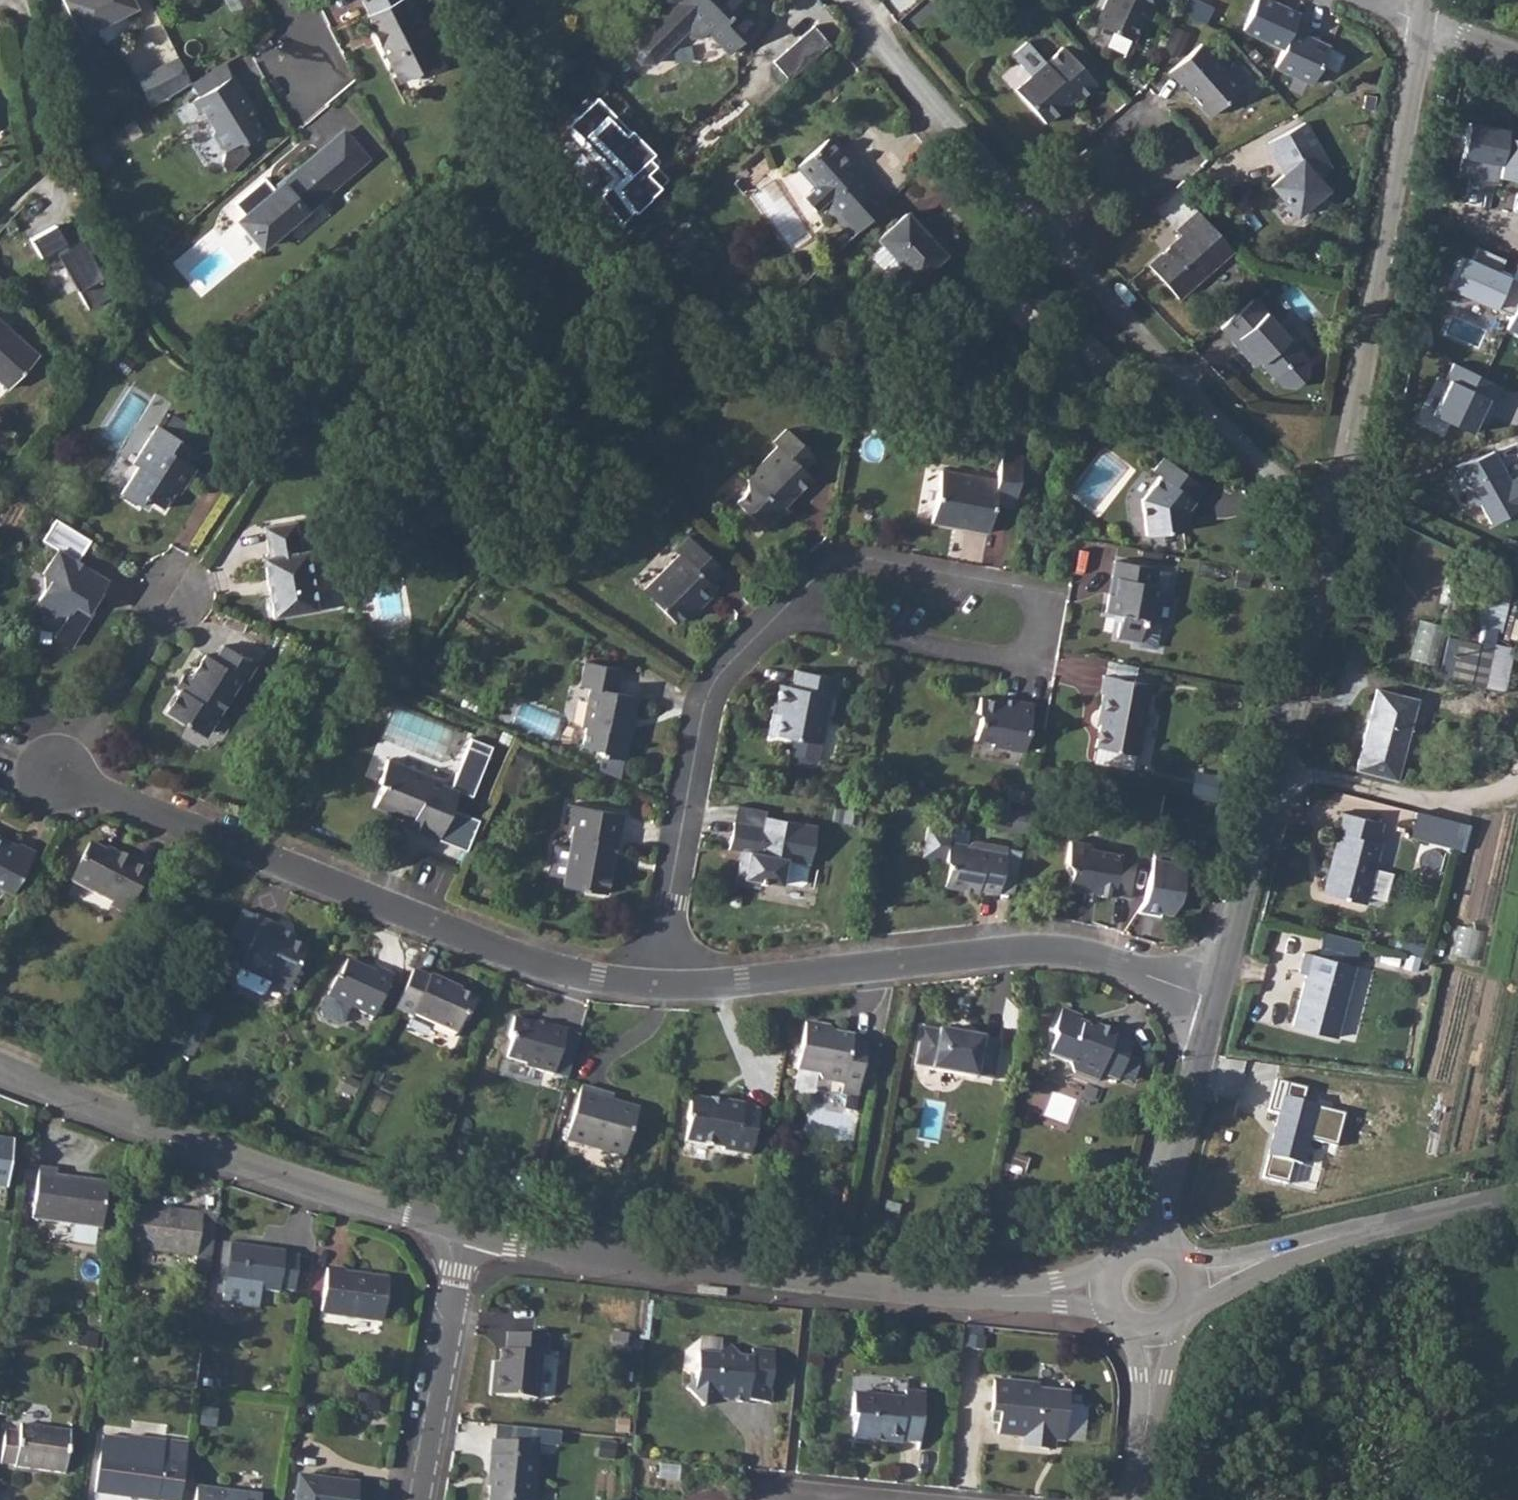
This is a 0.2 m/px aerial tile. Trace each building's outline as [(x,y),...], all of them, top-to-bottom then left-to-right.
[(133,0),(68,0),(63,3),(81,38),(138,9),(133,0)] [(379,33),(384,30),(392,46),(386,48),(402,82),(414,77),(419,80),(435,72),(436,66),(445,62),(416,0),(367,0),(375,16),(372,18),(379,33)] [(630,46),(652,69),(691,32),(701,42),(712,31),(735,55),(764,27),(745,7),(748,4),(745,0),(678,0),(630,46)] [(1159,0),(1108,0),(1096,24),(1133,42),(1150,8),(1154,10),(1159,0)] [(1205,24),(1213,7),(1198,0),(1191,0),(1185,15),(1205,24)] [(1283,51),(1296,22),(1299,14),(1268,0),(1256,0),(1241,33),(1283,51)] [(1313,29),(1296,22),(1283,51),(1276,67),(1313,84),(1331,44),(1310,35),(1313,29)] [(816,29),(775,63),(789,81),(831,47),(816,29)] [(1095,83),(1062,45),(1046,59),(1028,39),(1012,54),(1028,73),(1011,87),(1042,122),(1073,94),(1077,99),(1095,83)] [(1238,90),(1199,44),(1166,72),(1177,86),(1180,83),(1208,116),(1238,90)] [(188,85),(174,58),(132,80),(147,107),(188,85)] [(253,107),(235,76),(194,102),(202,114),(206,114),(216,132),(213,136),(222,150),(229,151),(243,142),(245,145),(263,133),(250,109),(253,107)] [(659,163),(598,100),(570,127),(586,144),(592,138),(607,153),(601,159),(621,180),(599,201),(622,225),(667,182),(653,168),(659,163)] [(1332,171),(1305,121),(1268,141),(1287,178),(1274,189),(1299,219),(1330,192),(1321,181),(1332,171)] [(1509,132),(1470,125),(1461,180),(1499,187),(1501,179),(1508,140),(1509,132)] [(264,251),(370,162),(346,133),(277,191),(267,178),(235,205),(247,218),(241,223),(264,251)] [(855,235),(890,203),(830,139),(800,167),(818,187),(806,199),(818,212),(827,204),(855,235)] [(1508,140),(1501,179),(1517,182),(1517,142),(1508,140)] [(243,142),(229,151),(223,166),(227,173),(231,174),(251,155),(245,145),(243,142)] [(1234,252),(1199,211),(1176,230),(1182,236),(1148,264),(1178,300),(1234,252)] [(924,281),(950,254),(910,214),(884,240),(888,246),(879,255),(880,263),(892,275),(900,275),(909,266),(924,281)] [(67,248),(54,225),(30,239),(40,257),(54,249),(88,309),(112,296),(81,240),(67,248)] [(1476,248),(1472,258),(1461,253),(1447,287),(1494,307),(1507,278),(1494,273),(1501,258),(1476,248)] [(1504,329),(1517,335),(1517,295),(1504,329)] [(1258,300),(1225,329),(1254,363),(1259,358),(1264,364),(1283,385),(1301,387),(1310,379),(1311,360),(1258,300)] [(8,390),(40,357),(0,320),(0,383),(8,390)] [(1500,383),(1453,360),(1444,378),(1450,381),(1434,414),(1468,431),(1481,405),(1487,409),(1500,383)] [(191,466),(200,453),(158,427),(133,465),(138,468),(121,495),(140,507),(145,498),(163,510),(179,485),(184,488),(196,469),(191,466)] [(814,457),(783,427),(769,442),(776,448),(746,479),(747,492),(736,503),(755,523),(772,527),(785,513),(782,509),(809,479),(801,470),(814,457)] [(1510,477),(1494,447),(1458,467),(1477,503),(1481,501),(1492,523),(1517,509),(1517,473),(1510,477)] [(1016,508),(1025,458),(1003,455),(998,480),(941,470),(932,521),(988,531),(992,504),(1016,508)] [(1204,492),(1165,460),(1154,474),(1161,479),(1141,504),(1145,539),(1189,535),(1188,515),(1204,492)] [(57,550),(43,574),(52,579),(31,613),(57,629),(52,637),(70,647),(84,626),(79,623),(106,580),(76,561),(89,540),(55,519),(42,540),(57,550)] [(301,551),(296,521),(264,527),(269,556),(262,558),(273,618),(318,610),(307,550),(301,551)] [(713,580),(725,567),(688,531),(674,545),(680,550),(643,588),(677,621),(698,599),(703,604),(720,587),(713,580)] [(1155,585),(1158,567),(1118,561),(1115,579),(1119,579),(1116,597),(1113,596),(1109,615),(1123,617),(1119,639),(1140,643),(1139,647),(1156,650),(1160,625),(1170,627),(1174,603),(1159,601),(1161,586),(1155,585)] [(1440,663),(1444,623),(1419,621),(1415,661),(1440,663)] [(1449,679),(1506,692),(1516,649),(1496,644),(1498,634),(1483,631),(1480,645),(1449,638),(1442,667),(1451,669),(1449,679)] [(190,678),(188,676),(166,712),(188,726),(190,723),(207,733),(241,678),(245,681),(255,665),(223,645),(214,660),(205,654),(190,678)] [(617,692),(621,669),(585,662),(580,684),(591,686),(583,725),(588,726),(584,747),(601,750),(600,755),(625,760),(637,696),(617,692)] [(1143,748),(1155,676),(1106,667),(1103,685),(1106,685),(1102,706),(1107,707),(1102,742),(1143,748)] [(817,767),(821,747),(829,698),(835,699),(839,681),(795,673),(792,690),(779,687),(774,717),(771,716),(767,737),(791,741),(788,762),(791,767),(812,771),(817,767)] [(1398,783),(1419,701),(1377,690),(1356,772),(1398,783)] [(1029,755),(1037,705),(1020,702),(1019,705),(982,698),(977,723),(980,726),(978,742),(996,745),(994,749),(1029,755)] [(441,784),(442,781),(387,759),(378,782),(383,784),(374,806),(393,814),(400,811),(414,817),(411,824),(419,827),(418,832),(466,851),(479,820),(451,809),(458,791),(472,797),(491,746),(470,738),(450,788),(441,784)] [(618,843),(623,814),(568,804),(565,824),(573,825),(569,847),(554,844),(548,875),(564,878),(562,886),(605,894),(612,856),(609,855),(612,842),(618,843)] [(842,823),(858,826),(861,810),(845,807),(842,823)] [(785,886),(785,883),(804,886),(809,881),(812,865),(813,865),(820,828),(769,819),(770,813),(740,808),(733,851),(746,853),(740,884),(763,889),(765,882),(785,886)] [(1375,847),(1381,824),(1342,815),(1338,833),(1342,834),(1327,895),(1363,904),(1373,863),(1375,864),(1379,848),(1375,847)] [(1420,816),(1413,839),(1461,852),(1467,828),(1420,816)] [(35,852),(19,844),(18,846),(0,837),(0,888),(13,894),(35,852)] [(1099,851),(1095,844),(1073,839),(1069,861),(1074,869),(1069,895),(1115,905),(1118,899),(1136,903),(1142,864),(1126,861),(1126,856),(1099,851)] [(1003,895),(1012,848),(975,841),(967,847),(950,843),(946,862),(950,870),(946,890),(980,896),(981,891),(1003,895)] [(106,852),(90,843),(70,881),(113,902),(111,906),(127,915),(151,868),(135,859),(133,862),(116,853),(113,858),(105,854),(106,852)] [(1175,850),(1157,848),(1150,900),(1140,916),(1166,920),(1167,915),(1177,916),(1184,903),(1188,867),(1173,865),(1175,850)] [(244,945),(257,917),(242,910),(229,938),(244,945)] [(280,937),(283,929),(257,917),(244,945),(235,964),(241,967),(236,980),(238,985),(259,995),(265,993),(270,982),(289,990),(307,950),(280,937)] [(1359,942),(1325,933),(1320,956),(1304,952),(1298,972),(1306,974),(1293,1024),(1336,1035),(1359,942)] [(374,1018),(393,975),(378,968),(376,972),(347,959),(339,979),(336,977),(327,997),(327,996),(320,1011),(322,1017),(338,1024),(343,1022),(350,1007),(374,1018)] [(413,969),(395,1009),(413,1017),(414,1015),(456,1034),(464,1019),(467,1017),(475,999),(449,987),(450,983),(431,974),(429,977),(413,969)] [(1116,1033),(1096,1025),(1095,1029),(1083,1025),(1081,1019),(1082,1016),(1062,1008),(1053,1033),(1055,1038),(1049,1055),(1069,1062),(1073,1072),(1098,1081),(1101,1074),(1118,1081),(1132,1044),(1115,1037),(1116,1033)] [(554,1075),(566,1030),(548,1025),(546,1029),(536,1026),(537,1024),(514,1017),(509,1036),(511,1041),(506,1058),(526,1064),(525,1067),(554,1075)] [(834,1033),(830,1027),(805,1023),(797,1069),(817,1073),(821,1079),(843,1083),(841,1093),(858,1096),(867,1045),(851,1042),(852,1037),(834,1033)] [(993,1080),(1000,1042),(983,1039),(983,1037),(939,1029),(938,1030),(921,1027),(914,1065),(931,1069),(931,1070),(976,1078),(976,1077),(993,1080)] [(1282,1114),(1266,1169),(1289,1176),(1293,1161),(1303,1164),(1311,1139),(1335,1146),(1345,1114),(1303,1101),(1307,1088),(1278,1079),(1269,1110),(1282,1114)] [(599,1096),(601,1091),(582,1086),(566,1140),(625,1157),(639,1108),(599,1096)] [(743,1107),(743,1104),(723,1100),(722,1105),(712,1103),(710,1100),(691,1097),(687,1119),(689,1122),(686,1141),(725,1147),(724,1151),(750,1155),(759,1110),(743,1107)] [(13,1142),(0,1140),(0,1187),(6,1188),(13,1142)] [(57,1170),(39,1168),(32,1219),(101,1228),(108,1183),(56,1176),(57,1170)] [(210,1274),(218,1216),(134,1205),(128,1247),(196,1257),(194,1271),(210,1274)] [(224,1295),(230,1243),(224,1242),(217,1294),(224,1295)] [(284,1253),(284,1250),(230,1243),(224,1295),(223,1303),(258,1308),(261,1290),(278,1293),(279,1290),(294,1292),(299,1255),(284,1253)] [(344,1271),(327,1268),(321,1311),(383,1320),(388,1281),(343,1275),(344,1271)] [(546,1355),(548,1337),(508,1333),(507,1350),(501,1349),(500,1363),(497,1395),(536,1399),(541,1355),(546,1355)] [(631,1337),(622,1337),(622,1350),(631,1350),(631,1337)] [(769,1403),(774,1351),(752,1349),(751,1357),(738,1356),(730,1345),(719,1354),(698,1352),(695,1380),(688,1386),(703,1406),(714,1397),(727,1399),(727,1400),(748,1403),(748,1401),(769,1403)] [(497,1395),(500,1363),(494,1362),(491,1394),(497,1395)] [(223,1370),(208,1368),(206,1385),(221,1387),(223,1370)] [(1038,1391),(1038,1385),(994,1381),(990,1411),(1000,1412),(997,1434),(1025,1436),(1024,1446),(1052,1449),(1053,1439),(1055,1429),(1065,1430),(1068,1405),(1069,1394),(1038,1391)] [(920,1442),(925,1393),(905,1391),(905,1399),(853,1394),(851,1416),(855,1416),(853,1438),(901,1443),(901,1440),(920,1442)] [(374,1399),(359,1398),(358,1410),(373,1412),(374,1399)] [(1083,1407),(1068,1405),(1065,1430),(1055,1429),(1053,1439),(1084,1442),(1087,1412),(1083,1407)] [(217,1410),(202,1408),(200,1425),(215,1428),(217,1410)] [(307,1419),(295,1417),(293,1432),(305,1434),(307,1419)] [(64,1473),(70,1431),(20,1424),(19,1431),(5,1429),(0,1463),(15,1465),(14,1466),(64,1473)] [(161,1499),(180,1499),(187,1444),(130,1436),(125,1439),(103,1436),(95,1492),(150,1499),(157,1499),(161,1499)] [(538,1444),(492,1440),(489,1475),(491,1475),(488,1499),(533,1499),(538,1444)] [(616,1444),(601,1442),(599,1457),(614,1459),(616,1444)] [(358,1483),(298,1475),(295,1499),(356,1499),(358,1483)] [(261,1496),(196,1487),(195,1499),(260,1499),(261,1496)]
